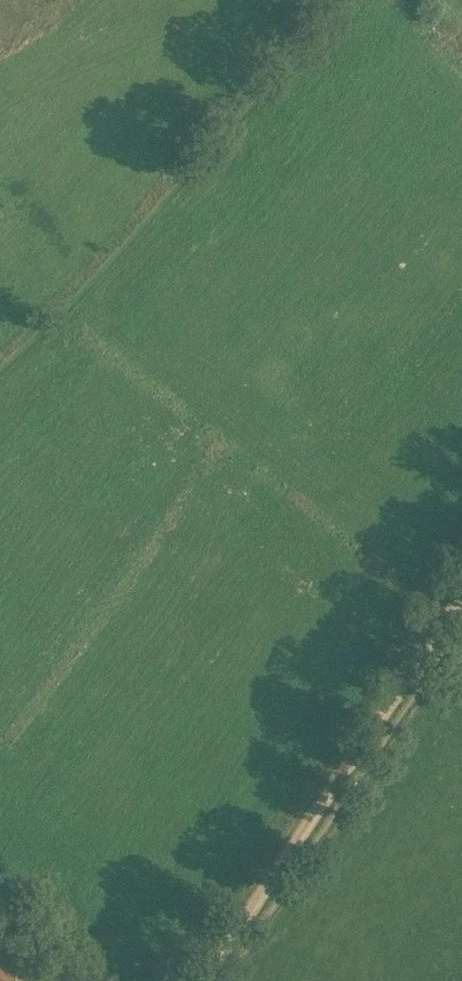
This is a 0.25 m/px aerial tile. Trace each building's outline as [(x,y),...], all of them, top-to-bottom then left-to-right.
[(21,966),(0,955),(0,980),(14,980),(21,966)]
